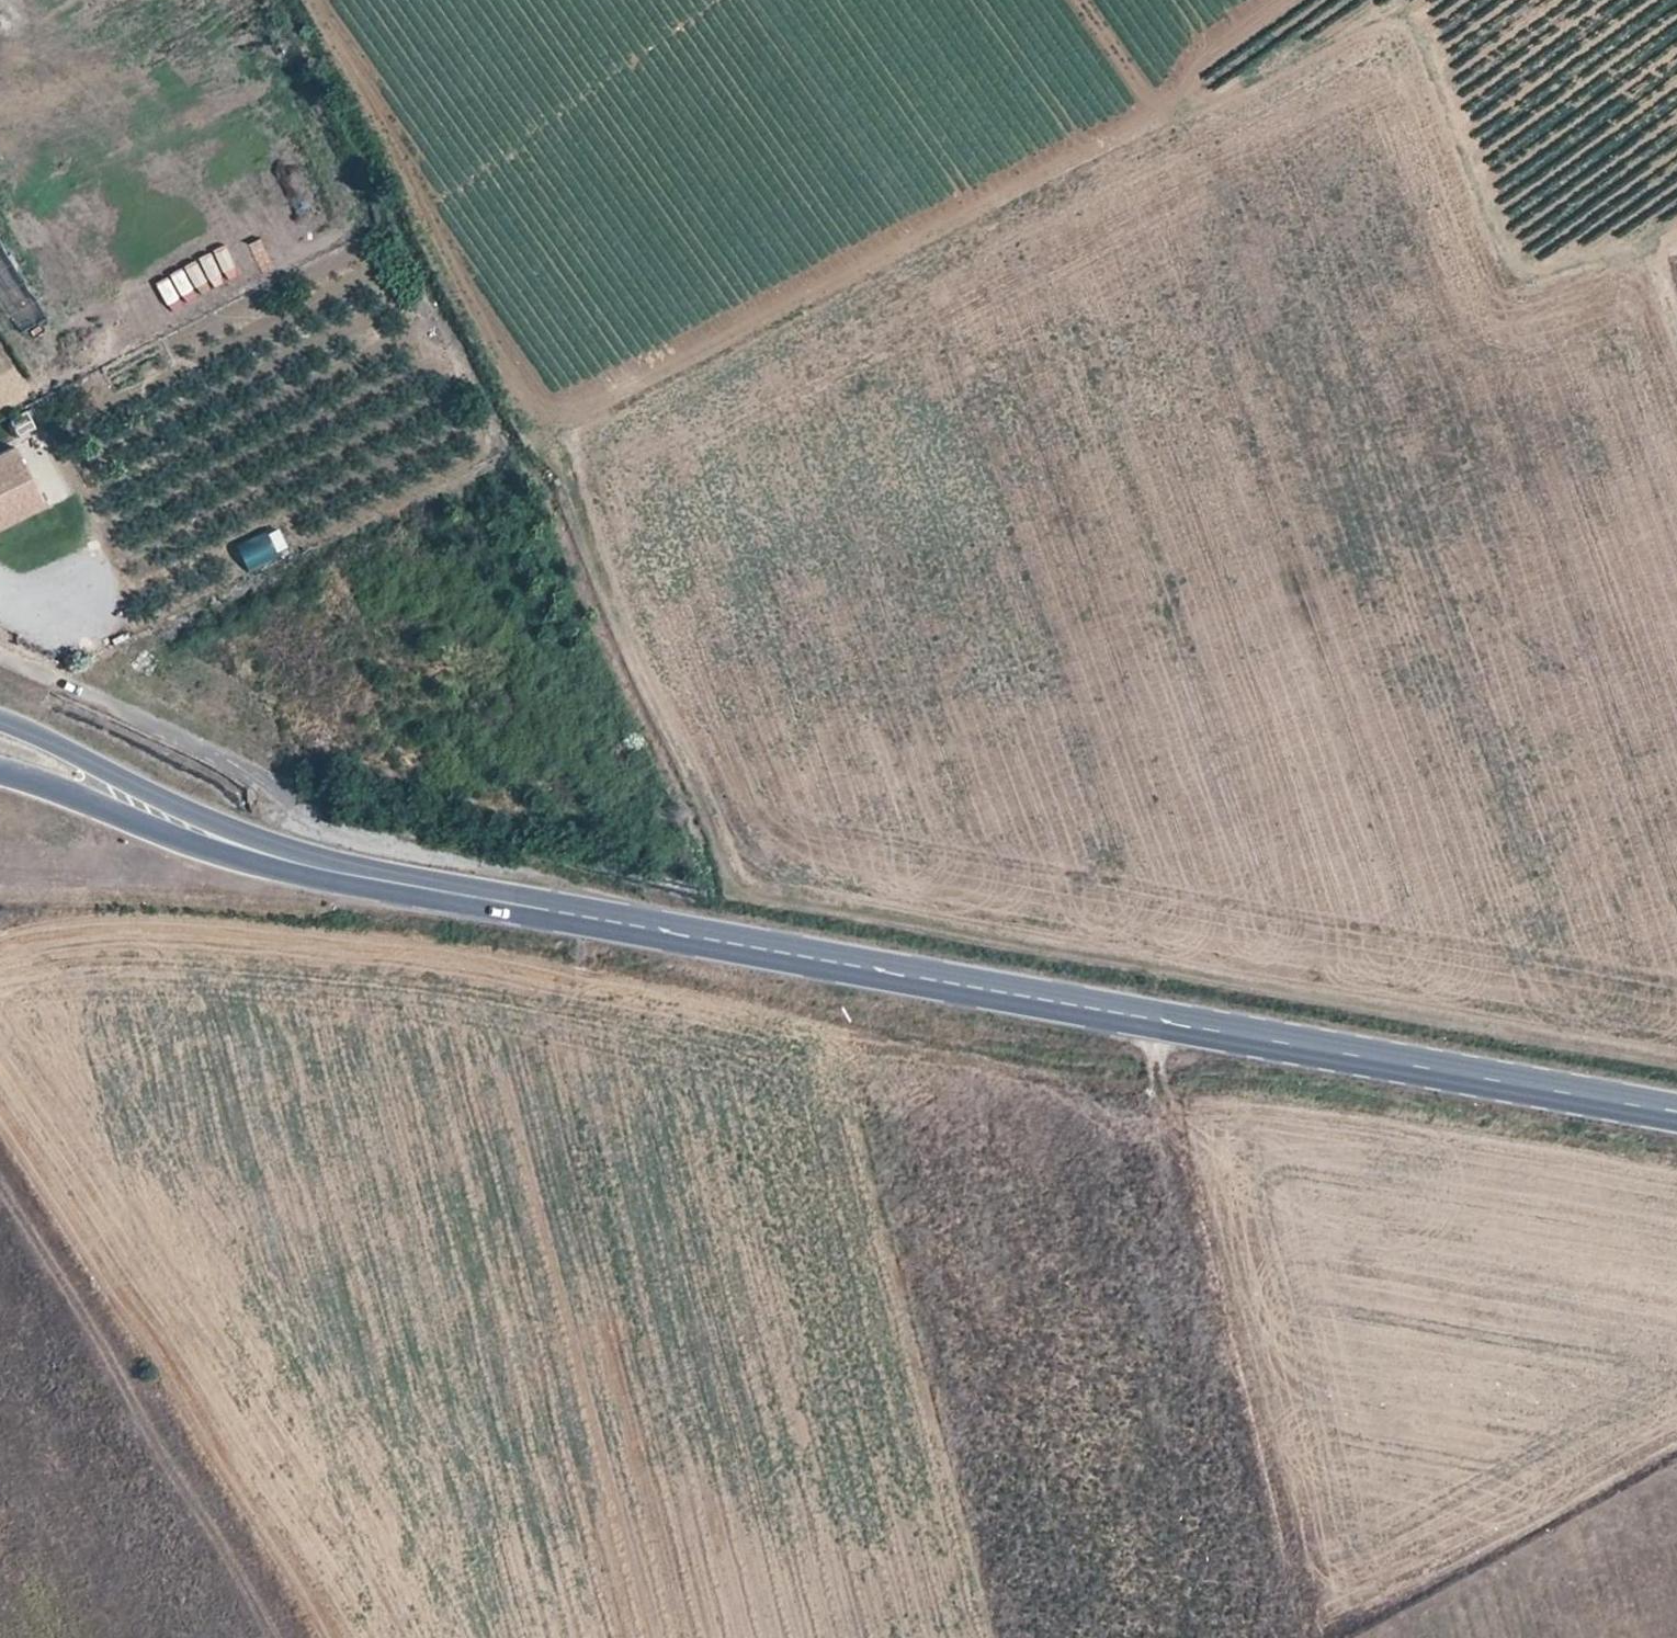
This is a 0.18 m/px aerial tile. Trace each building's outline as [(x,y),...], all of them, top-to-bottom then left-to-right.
[(15,453),(0,460),(0,533),(44,511),(15,453)] [(243,568),(287,554),(279,531),(236,545),(243,568)]
